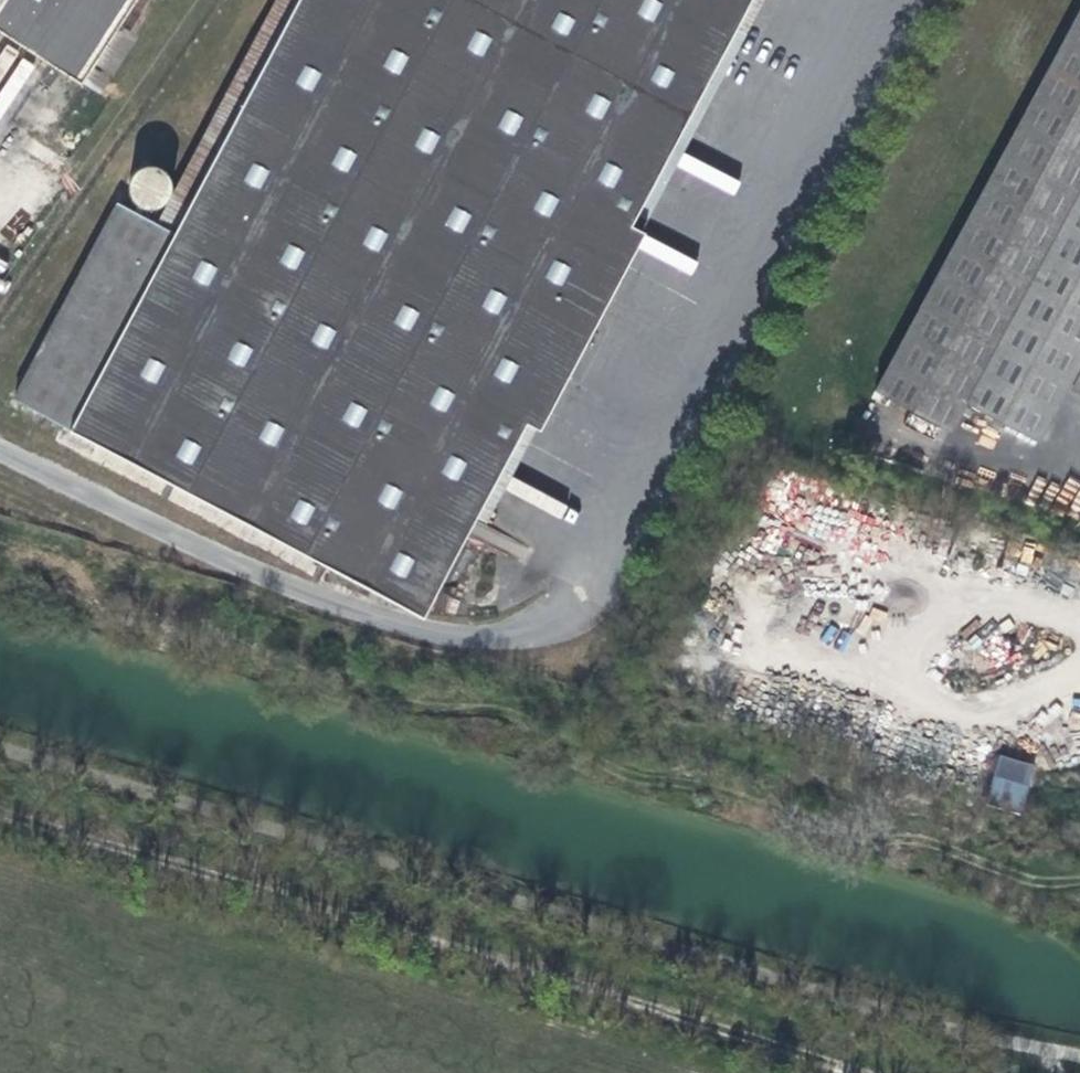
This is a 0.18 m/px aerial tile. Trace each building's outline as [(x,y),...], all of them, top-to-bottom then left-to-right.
[(128,0),(0,0),(0,36),(82,89),(120,29),(112,23),(128,0)] [(172,232),(152,222),(116,203),(11,403),(420,624),(473,524),(632,224),(733,33),(750,0),(296,0),(172,232)] [(152,222),(172,232),(296,0),(271,0),(152,222)] [(733,33),(743,39),(764,0),(750,0),(733,33)] [(890,364),(874,397),(950,436),(965,410),(1038,446),(1058,406),(1068,389),(1079,395),(1079,13),(890,364)] [(642,230),(632,224),(473,524),(483,530),(642,230)] [(995,763),(983,808),(1019,819),(1032,773),(1011,767),(995,763)]
